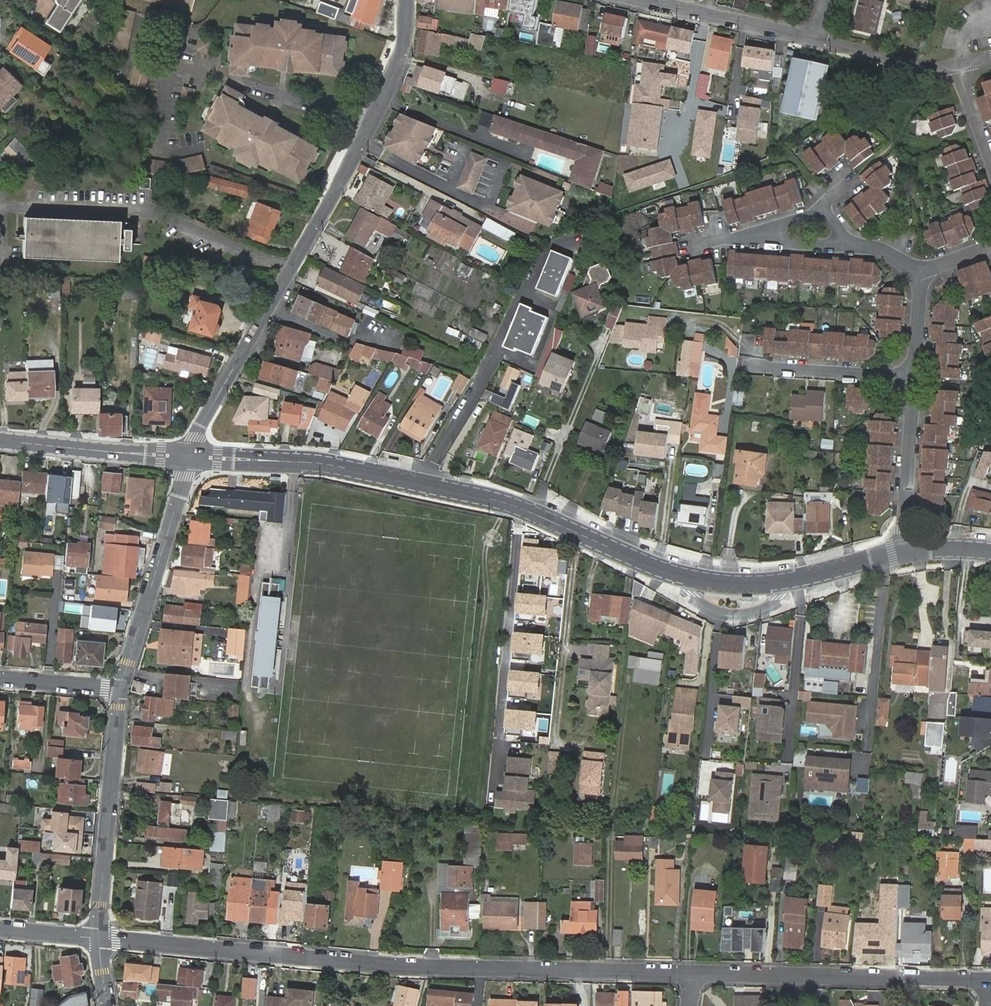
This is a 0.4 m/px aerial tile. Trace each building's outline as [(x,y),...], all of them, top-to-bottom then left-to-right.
[(55,0),(55,2),(58,5),(45,23),(58,31),(79,0),(55,0)] [(162,3),(191,10),(193,0),(163,0),(162,3)] [(374,16),(381,0),(358,0),(351,17),(367,24),(371,15),(374,16)] [(442,9),(477,15),(480,0),(444,0),(442,9)] [(477,15),(485,16),(486,7),(499,9),(499,10),(506,11),(508,0),(480,0),(477,15)] [(514,13),(530,16),(528,28),(539,31),(541,23),(542,19),(537,18),(541,0),(517,0),(514,13)] [(735,6),(744,8),(746,1),(742,0),(736,0),(735,6)] [(853,30),(876,36),(884,3),(882,2),(883,0),(861,0),(853,30)] [(898,2),(923,8),(925,0),(898,0),(898,2)] [(320,3),(318,10),(330,14),(332,7),(320,3)] [(539,31),(537,44),(557,49),(558,42),(556,41),(559,27),(578,31),(582,7),(563,3),(562,9),(558,8),(555,25),(541,23),(539,31)] [(125,58),(134,13),(121,9),(111,55),(125,58)] [(606,14),(602,33),(624,37),(628,19),(606,14)] [(421,16),(419,27),(430,29),(432,17),(421,16)] [(483,32),(485,21),(475,19),(474,30),(483,32)] [(668,43),(671,28),(647,23),(640,21),(634,46),(641,48),(644,37),(668,43)] [(295,25),(279,23),(275,22),(274,29),(267,28),(254,27),(236,25),(235,35),(232,60),(231,70),(247,74),(248,63),(278,66),(279,61),(293,63),(292,68),(338,74),(339,71),(340,60),(341,51),(342,40),(342,38),(313,34),(300,32),(297,32),(298,25),(295,25)] [(34,67),(48,47),(21,28),(16,35),(19,37),(10,50),(34,67)] [(698,34),(671,28),(668,43),(694,49),(698,34)] [(419,52),(439,56),(443,41),(465,46),(466,39),(424,31),(419,52)] [(481,49),(483,37),(472,35),(470,47),(481,49)] [(595,36),(586,35),(583,54),(585,55),(591,55),(595,36)] [(715,37),(710,66),(727,69),(732,41),(715,37)] [(200,39),(199,49),(208,51),(210,41),(200,39)] [(747,51),(744,68),(757,71),(756,77),(769,77),(773,55),(747,51)] [(827,67),(791,59),(778,113),(815,122),(827,67)] [(145,87),(150,67),(137,64),(132,84),(145,87)] [(659,107),(660,99),(662,84),(675,85),(676,75),(663,74),(664,66),(645,64),(642,86),(637,85),(635,105),(659,107)] [(440,93),(447,73),(427,67),(421,86),(440,93)] [(20,86),(1,68),(0,69),(0,108),(20,86)] [(695,96),(705,100),(710,76),(700,74),(695,96)] [(448,94),(454,80),(449,78),(442,92),(448,94)] [(492,78),(489,94),(505,96),(507,81),(492,78)] [(226,86),(224,89),(240,94),(241,93),(226,86)] [(194,89),(185,87),(183,97),(192,99),(194,89)] [(314,147),(274,126),(272,130),(258,123),(261,118),(235,105),(240,94),(224,89),(220,97),(208,119),(203,128),(219,137),(231,144),(237,147),(234,153),(237,155),(251,163),(254,164),(257,158),(259,159),(271,165),(297,179),(299,177),(303,168),(308,159),(313,150),(314,147)] [(205,118),(208,119),(220,97),(216,95),(205,118)] [(670,101),(660,99),(659,107),(662,108),(669,109),(670,101)] [(980,101),(979,102),(982,109),(985,108),(988,107),(985,99),(980,101)] [(656,151),(662,108),(635,105),(631,104),(626,147),(656,151)] [(760,109),(740,106),(734,142),(755,145),(760,109)] [(958,125),(955,119),(953,121),(952,117),(954,116),(956,115),(954,108),(929,117),(932,124),(930,125),(934,136),(938,135),(939,138),(943,139),(954,135),(958,125)] [(387,147),(417,163),(437,127),(405,114),(387,147)] [(261,118),(274,126),(276,122),(262,115),(261,118)] [(503,117),(497,133),(526,143),(532,127),(503,117)] [(272,130),(274,126),(261,118),(258,123),(272,130)] [(715,120),(699,118),(694,153),(711,155),(715,120)] [(532,127),(526,143),(548,150),(553,134),(532,127)] [(583,162),(576,183),(597,192),(610,152),(553,134),(548,150),(583,162)] [(852,141),(846,140),(843,136),(838,136),(835,138),(832,135),(823,141),(825,143),(819,147),(834,167),(840,163),(838,161),(837,160),(839,158),(841,160),(846,156),(850,160),(852,159),(853,161),(851,163),(849,164),(853,170),(874,155),(870,150),(872,148),(865,139),(862,142),(860,139),(856,138),(852,141)] [(229,147),(231,144),(219,137),(217,141),(229,147)] [(12,139),(2,150),(16,163),(27,153),(12,139)] [(948,168),(951,175),(975,166),(973,159),(970,160),(967,161),(966,158),(969,156),(966,151),(957,146),(947,150),(945,154),(946,158),(942,159),(946,169),(948,168)] [(834,167),(819,147),(814,151),(813,149),(804,155),(819,175),(824,172),(823,170),(826,168),(827,170),(828,172),(834,167)] [(317,152),(313,150),(308,159),(312,161),(317,152)] [(472,152),(458,185),(472,191),(486,157),(472,152)] [(170,161),(136,157),(133,170),(169,176),(204,168),(201,155),(170,161)] [(249,166),(251,163),(237,155),(235,159),(249,166)] [(269,169),(271,165),(259,159),(258,163),(269,169)] [(669,159),(623,174),(628,191),(674,177),(669,159)] [(369,174),(372,167),(362,163),(360,170),(369,174)] [(879,164),(859,179),(864,185),(866,183),(868,182),(870,185),(869,186),(872,191),(866,195),(868,197),(865,198),(864,196),(863,194),(856,198),(872,218),(877,214),(878,216),(887,210),(884,207),(889,204),(889,200),(886,197),(887,193),(887,190),(890,187),(891,183),(888,179),(892,176),(886,168),(884,169),(879,164)] [(963,189),(979,184),(979,183),(977,177),(975,178),(973,175),(975,174),(978,173),(975,166),(951,175),(953,182),(952,183),(955,192),(963,189)] [(307,170),(303,168),(299,177),(302,179),(307,170)] [(356,203),(379,215),(394,188),(371,175),(366,184),(367,187),(363,193),(361,194),(356,203)] [(562,191),(522,175),(509,208),(549,224),(562,191)] [(209,184),(228,189),(229,188),(254,196),(256,190),(211,176),(209,184)] [(139,180),(138,189),(149,190),(149,180),(139,180)] [(788,212),(795,210),(794,208),(794,206),(796,205),(797,207),(804,204),(797,180),(786,183),(787,186),(781,187),(788,212)] [(986,189),(989,189),(986,181),(979,184),(963,189),(964,193),(988,194),(988,193),(985,193),(984,190),(986,189)] [(781,214),(788,212),(781,187),(774,189),(773,187),(763,190),(766,202),(761,203),(764,216),(777,213),(776,211),(780,210),(780,212),(781,214)] [(748,223),(755,221),(755,219),(754,218),(757,217),(758,218),(764,216),(761,203),(766,202),(763,190),(747,195),(748,197),(742,199),(748,223)] [(990,198),(988,194),(964,193),(965,196),(963,197),(966,207),(970,206),(971,210),(975,212),(985,208),(990,198)] [(872,218),(856,198),(851,202),(853,205),(854,206),(852,208),(851,207),(844,212),(859,231),(868,224),(866,222),(872,218)] [(741,225),(748,223),(742,199),(735,201),(734,199),(725,202),(731,226),(737,224),(737,222),(740,222),(740,223),(741,225)] [(471,222),(432,201),(424,217),(434,223),(429,230),(447,240),(458,246),(459,244),(471,222)] [(256,202),(245,233),(265,241),(267,237),(268,238),(279,211),(256,202)] [(705,228),(702,212),(700,203),(690,205),(690,207),(684,208),(689,234),(696,232),(696,230),(695,228),(698,228),(698,229),(705,228)] [(689,234),(684,208),(677,210),(677,208),(666,210),(667,214),(663,215),(661,219),(662,224),(660,226),(673,235),(678,233),(679,231),(681,231),(681,233),(682,235),(689,234)] [(347,236),(366,246),(374,231),(380,219),(362,209),(347,236)] [(947,223),(956,247),(962,245),(961,242),(961,241),(963,240),(964,241),(970,239),(975,228),(972,219),(969,218),(964,219),(962,216),(953,218),(954,221),(947,223)] [(119,222),(24,218),(22,257),(117,261),(118,244),(121,244),(121,251),(129,251),(130,224),(122,223),(122,239),(118,239),(119,222)] [(481,228),(510,243),(515,232),(487,218),(481,228)] [(905,218),(902,225),(910,228),(913,221),(905,218)] [(481,227),(471,222),(459,244),(469,249),(481,227)] [(948,247),(949,250),(956,247),(947,223),(940,225),(940,223),(930,227),(931,231),(928,232),(926,237),(929,246),(939,250),(945,248),(944,246),(947,245),(948,247)] [(390,240),(396,228),(390,224),(383,236),(390,240)] [(679,250),(677,242),(674,243),(671,244),(670,241),(674,240),(673,235),(660,226),(658,229),(653,229),(651,233),(651,237),(647,238),(649,248),(652,248),(653,255),(679,250)] [(447,240),(429,230),(427,235),(445,244),(447,240)] [(545,245),(533,239),(529,247),(541,252),(545,245)] [(379,259),(390,263),(396,249),(384,245),(379,259)] [(343,271),(364,281),(368,273),(363,271),(366,265),(368,266),(369,263),(364,260),(366,255),(354,249),(343,271)] [(681,258),(679,250),(653,255),(654,261),(652,262),(654,273),(658,272),(659,276),(664,279),(668,278),(670,279),(679,267),(678,261),(676,262),(675,259),(678,258),(681,258)] [(738,251),(730,250),(729,263),(728,275),(734,276),(734,279),(745,280),(747,254),(741,253),(740,256),(737,256),(738,253),(738,251)] [(552,252),(536,290),(556,298),(572,260),(552,252)] [(747,254),(745,280),(755,280),(755,277),(763,278),(764,253),(757,252),(757,255),(757,257),(753,257),(753,255),(747,254)] [(772,253),(764,253),(763,278),(769,279),(769,281),(780,282),(782,257),(776,256),(775,259),(772,258),(772,256),(772,253)] [(799,256),(791,255),(791,258),(791,260),(787,260),(788,257),(782,257),(780,282),(789,283),(790,280),(797,281),(799,256)] [(807,256),(799,256),(797,281),(804,282),(804,284),(814,285),(815,273),(821,273),(822,260),(810,259),(810,261),(806,261),(807,259),(807,256)] [(144,257),(143,267),(153,268),(154,258),(144,257)] [(837,285),(837,259),(833,258),(833,261),(832,263),(829,263),(829,261),(822,260),(821,273),(815,273),(814,285),(831,287),(831,284),(837,285)] [(702,259),(695,261),(700,285),(707,284),(708,286),(717,284),(712,262),(711,260),(705,262),(705,263),(702,264),(702,262),(702,259)] [(855,286),(857,260),(850,260),(850,263),(850,265),(846,264),(846,262),(840,262),(838,285),(838,287),(847,287),(847,285),(855,286)] [(864,264),(864,261),(857,260),(855,286),(861,286),(861,289),(871,289),(872,285),(876,285),(880,282),(881,272),(873,264),(867,264),(867,266),(863,266),(864,264)] [(695,261),(687,262),(688,265),(688,267),(685,268),(684,266),(679,267),(670,279),(673,281),(674,286),(678,288),(682,288),(683,292),(694,289),(693,287),(700,285),(695,261)] [(987,263),(978,266),(981,271),(983,270),(982,268),(988,266),(987,263)] [(577,300),(583,315),(601,308),(600,305),(602,300),(599,292),(602,284),(609,282),(611,276),(607,266),(602,264),(591,268),(577,300)] [(972,268),(982,296),(990,293),(990,275),(988,266),(982,268),(983,270),(981,271),(978,266),(972,268)] [(346,276),(327,267),(319,284),(358,303),(366,287),(345,277),(346,276)] [(402,283),(405,276),(393,269),(392,271),(385,267),(382,273),(402,283)] [(480,289),(488,275),(475,267),(467,282),(480,289)] [(964,275),(959,277),(961,285),(967,301),(982,296),(972,268),(966,270),(968,276),(965,277),(964,275)] [(138,281),(126,281),(126,297),(138,297),(138,281)] [(878,313),(904,315),(905,308),(903,308),(900,308),(900,305),(903,305),(903,297),(896,289),(886,288),(882,291),(882,295),(878,295),(877,306),(879,306),(878,313)] [(562,290),(555,310),(560,312),(568,293),(562,290)] [(342,315),(302,296),(295,312),(334,330),(334,331),(349,338),(357,322),(342,315)] [(194,317),(200,299),(192,297),(186,314),(184,313),(181,324),(189,327),(192,316),(194,317)] [(213,332),(215,330),(215,327),(215,325),(214,324),(212,322),(211,322),(214,310),(213,307),(210,306),(210,302),(200,299),(194,317),(192,316),(189,327),(210,333),(213,332)] [(931,318),(930,326),(956,328),(956,321),(958,322),(959,311),(955,310),(955,307),(952,303),(942,302),(935,309),(934,316),(936,317),(936,319),(934,319),(931,318)] [(522,305),(502,346),(513,351),(514,349),(529,357),(548,320),(532,312),(533,309),(522,305)] [(379,312),(366,306),(363,313),(376,319),(379,312)] [(605,328),(614,330),(619,308),(610,306),(605,328)] [(902,322),(904,322),(904,315),(878,313),(878,320),(876,320),(875,330),(879,330),(879,334),(882,339),(892,339),(901,331),(901,325),(898,325),(899,322),(902,322)] [(583,317),(586,326),(596,323),(593,314),(583,317)] [(624,346),(640,348),(640,346),(657,348),(658,341),(665,341),(668,320),(649,318),(648,326),(626,324),(624,346)] [(975,325),(979,334),(981,334),(983,340),(985,347),(983,347),(986,357),(990,356),(990,319),(975,325)] [(930,326),(930,333),(932,333),(935,334),(934,337),(932,337),(932,344),(938,344),(957,345),(957,335),(955,335),(956,328),(930,326)] [(284,327),(278,346),(282,347),(279,355),(301,361),(305,346),(309,344),(311,335),(308,334),(284,327)] [(447,327),(445,333),(456,337),(458,331),(447,327)] [(471,327),(466,338),(463,336),(461,341),(481,349),(487,334),(471,327)] [(766,328),(765,336),(764,353),(771,354),(771,352),(775,352),(774,355),(774,358),(782,358),(783,332),(776,332),(775,329),(766,328)] [(147,330),(145,339),(157,342),(159,333),(147,330)] [(782,358),(790,359),(789,355),(790,353),(792,353),(792,356),(799,356),(801,331),(790,330),(790,333),(783,332),(782,358)] [(808,359),(816,360),(818,335),(810,334),(810,332),(801,331),(799,356),(805,356),(805,354),(809,354),(808,357),(808,359)] [(816,360),(823,360),(823,358),(824,355),(826,356),(826,358),(833,359),(835,334),(824,333),(824,335),(818,335),(816,360)] [(842,360),(842,362),(850,362),(851,337),(845,337),(844,334),(836,334),(836,359),(840,359),(840,357),(843,357),(842,360)] [(851,337),(850,362),(857,363),(858,360),(858,358),(861,358),(861,360),(867,361),(875,354),(876,344),(873,340),(869,340),(869,336),(858,335),(858,338),(851,337)] [(685,340),(683,361),(691,362),(694,341),(685,340)] [(702,349),(703,342),(694,341),(693,348),(702,349)] [(358,360),(367,346),(358,343),(350,356),(358,360)] [(724,355),(737,355),(737,343),(724,343),(724,355)] [(963,346),(957,345),(938,344),(937,350),(939,351),(939,354),(937,353),(933,353),(933,361),(959,363),(960,356),(962,356),(963,346)] [(166,354),(162,366),(179,372),(180,369),(205,376),(210,357),(176,348),(174,355),(166,354)] [(691,362),(700,363),(702,349),(693,348),(691,362)] [(554,354),(546,351),(535,378),(543,381),(541,387),(552,392),(551,396),(560,399),(570,373),(550,365),(552,361),(554,354)] [(397,353),(392,361),(404,367),(410,357),(397,353)] [(25,360),(26,371),(27,395),(51,394),(50,360),(25,360)] [(290,369),(266,361),(263,372),(267,373),(265,379),(291,386),(293,379),(288,377),(290,369)] [(314,373),(336,380),(343,368),(319,361),(314,373)] [(570,373),(572,369),(552,361),(550,365),(570,373)] [(959,370),(959,363),(933,361),(933,368),(935,369),(938,369),(938,372),(935,371),(935,379),(960,380),(961,370),(959,370)] [(509,369),(498,396),(507,400),(518,372),(509,369)] [(26,371),(9,372),(9,381),(6,382),(7,399),(27,398),(27,395),(26,371)] [(139,371),(137,378),(148,382),(150,375),(139,371)] [(454,389),(464,394),(473,377),(462,372),(454,389)] [(442,399),(451,381),(441,376),(432,394),(442,399)] [(318,387),(329,392),(335,382),(321,378),(318,387)] [(277,397),(279,389),(266,385),(264,393),(277,397)] [(855,390),(855,388),(855,386),(848,385),(846,410),(853,411),(853,413),(863,414),(864,409),(869,409),(871,407),(872,397),(865,389),(858,389),(858,391),(855,390)] [(334,393),(321,419),(347,432),(357,413),(360,415),(370,394),(358,388),(351,402),(334,393)] [(99,411),(99,389),(73,389),(72,410),(99,411)] [(146,389),(144,422),(152,423),(153,422),(168,422),(169,390),(146,389)] [(420,389),(414,398),(418,400),(424,391),(420,389)] [(934,390),(934,398),(936,398),(935,401),(933,401),(930,401),(930,408),(955,409),(955,403),(958,403),(959,393),(939,391),(934,390)] [(804,399),(804,397),(792,396),(791,419),(823,420),(824,393),(808,392),(807,397),(807,399),(804,399)] [(451,393),(443,406),(450,410),(458,396),(451,393)] [(649,399),(642,396),(638,409),(644,412),(649,399)] [(703,445),(702,454),(726,456),(728,441),(716,440),(718,420),(707,418),(709,399),(697,397),(692,432),(704,433),(703,445)] [(251,421),(278,423),(278,420),(267,420),(268,399),(246,398),(237,416),(237,423),(249,424),(249,431),(250,431),(251,421)] [(360,426),(379,437),(389,419),(385,417),(388,412),(380,406),(382,403),(376,399),(360,426)] [(287,402),(283,420),(300,425),(303,407),(287,402)] [(418,402),(416,405),(436,417),(438,413),(418,402)] [(416,405),(403,426),(423,438),(436,417),(416,405)] [(732,407),(726,406),(722,438),(728,439),(732,407)] [(954,416),(955,409),(930,408),(929,415),(932,415),(935,415),(934,419),(932,419),(931,425),(951,426),(956,427),(956,417),(954,416)] [(99,413),(98,434),(120,434),(120,432),(127,432),(127,415),(121,415),(120,413),(99,413)] [(495,413),(481,448),(497,455),(511,420),(495,413)] [(870,437),(896,440),(896,432),(893,432),(891,432),(891,429),(893,429),(894,423),(886,414),(877,413),(873,416),(873,420),(869,420),(869,431),(871,431),(870,437)] [(278,433),(278,423),(251,421),(250,431),(278,433)] [(605,453),(612,434),(586,423),(578,443),(605,453)] [(922,434),(922,441),(947,443),(947,436),(950,437),(951,426),(931,425),(925,424),(925,432),(927,432),(927,435),(925,435),(922,434)] [(423,438),(403,426),(401,430),(421,442),(423,438)] [(692,432),(691,444),(703,445),(704,433),(692,432)] [(669,437),(640,433),(638,454),(667,458),(669,437)] [(892,447),(895,448),(896,440),(870,437),(870,445),(867,445),(867,455),(891,457),(892,450),(889,450),(890,447),(892,447)] [(835,449),(835,441),(823,440),(822,448),(835,449)] [(922,441),(921,449),(923,449),(926,449),(926,453),(923,452),(923,459),(948,461),(949,451),(946,451),(947,443),(922,441)] [(516,446),(510,461),(533,470),(539,455),(516,446)] [(740,462),(737,482),(757,485),(759,473),(764,473),(766,456),(737,451),(735,461),(740,462)] [(987,452),(977,475),(986,479),(990,468),(990,452),(987,452)] [(867,472),(893,474),(894,467),(891,467),(888,466),(889,463),(891,464),(891,457),(867,455),(866,465),(868,466),(867,472)] [(920,468),(919,476),(944,478),(945,471),(947,471),(948,461),(923,459),(923,466),(925,466),(925,469),(922,469),(920,468)] [(720,478),(721,464),(712,463),(711,477),(720,478)] [(80,471),(72,469),(69,496),(77,497),(80,471)] [(47,473),(22,471),(21,490),(45,493),(47,473)] [(105,471),(102,496),(107,496),(107,490),(118,491),(120,473),(105,471)] [(890,481),(893,481),(893,474),(867,472),(867,479),(865,479),(863,489),(866,489),(888,491),(889,485),(886,484),(887,481),(890,481)] [(69,475),(47,473),(45,493),(43,502),(52,502),(53,492),(67,494),(69,475)] [(129,476),(127,496),(133,496),(131,512),(149,514),(153,479),(129,476)] [(921,487),(920,493),(943,495),(946,495),(946,485),(944,485),(944,478),(919,476),(919,483),(921,483),(924,483),(923,487),(921,487)] [(0,498),(16,499),(19,481),(0,479),(0,498)] [(623,490),(609,487),(603,509),(618,512),(622,493),(623,490)] [(693,509),(694,500),(695,488),(684,487),(680,524),(694,526),(694,525),(706,526),(708,510),(693,509)] [(234,508),(259,510),(260,495),(260,492),(236,490),(236,492),(227,491),(228,490),(211,489),(210,497),(202,496),(200,505),(224,507),(225,508),(226,505),(234,506),(234,508)] [(888,499),(891,499),(892,491),(888,491),(866,489),(865,497),(863,496),(862,507),(867,507),(866,511),(869,514),(879,515),(887,508),(888,502),(886,501),(886,498),(888,499)] [(967,506),(968,507),(968,510),(974,512),(974,509),(990,513),(990,495),(972,490),(967,506)] [(260,495),(259,510),(263,511),(265,511),(264,523),(283,524),(286,494),(260,492),(260,495)] [(645,494),(636,492),(635,495),(633,518),(633,519),(640,520),(639,526),(656,529),(659,505),(643,503),(645,494)] [(635,495),(622,493),(618,512),(617,515),(633,518),(635,495)] [(918,493),(918,501),(920,501),(922,501),(922,505),(919,505),(919,511),(926,519),(936,520),(939,517),(940,512),(945,513),(945,502),(942,502),(943,495),(920,493),(918,493)] [(16,499),(0,498),(0,505),(16,507),(16,499)] [(709,501),(694,500),(693,509),(708,510),(709,501)] [(808,503),(808,532),(828,532),(829,504),(808,503)] [(770,504),(768,532),(804,533),(804,519),(794,519),(794,504),(770,504)] [(224,513),(258,516),(259,510),(234,508),(234,506),(226,505),(225,508),(224,507),(224,513)] [(100,526),(113,528),(114,517),(102,514),(100,526)] [(190,544),(208,546),(209,542),(212,524),(193,522),(190,544)] [(110,544),(107,573),(132,576),(133,567),(139,567),(141,548),(135,547),(136,537),(120,535),(120,531),(116,531),(116,534),(105,533),(104,543),(110,544)] [(16,534),(15,541),(27,543),(28,536),(16,534)] [(65,564),(63,563),(62,569),(71,570),(72,564),(86,565),(89,541),(78,540),(78,544),(68,543),(65,564)] [(560,548),(522,545),(520,574),(558,577),(560,548)] [(142,546),(140,565),(146,565),(148,547),(142,546)] [(205,571),(214,571),(215,567),(211,566),(213,551),(222,552),(222,549),(212,548),(212,549),(185,547),(183,564),(201,565),(200,570),(205,571)] [(55,553),(25,550),(22,575),(53,578),(55,553)] [(242,574),(252,575),(253,566),(243,565),(242,574)] [(206,574),(177,571),(174,591),(200,594),(201,589),(205,589),(206,574)] [(125,590),(127,577),(96,573),(94,596),(122,599),(123,590),(125,590)] [(251,590),(252,583),(252,575),(242,574),(241,582),(241,589),(251,590)] [(75,600),(76,578),(64,578),(63,599),(75,600)] [(634,580),(633,597),(640,597),(645,585),(634,580)] [(279,636),(280,631),(284,631),(287,603),(280,602),(281,585),(264,583),(253,687),(270,689),(271,674),(279,676),(282,649),(278,648),(279,643),(270,642),(271,636),(279,636)] [(548,595),(515,592),(513,622),(531,623),(531,616),(546,617),(548,595)] [(602,615),(620,617),(620,623),(627,624),(630,599),(594,595),(591,620),(602,621),(602,615)] [(673,615),(636,599),(632,633),(654,643),(659,631),(665,634),(673,615)] [(88,613),(89,602),(71,601),(70,612),(88,613)] [(94,603),(91,627),(116,630),(119,606),(94,603)] [(168,607),(166,620),(191,622),(199,623),(201,605),(184,604),(184,608),(168,607)] [(673,615),(665,634),(687,642),(688,641),(700,646),(703,638),(702,638),(706,628),(673,615)] [(45,625),(16,622),(15,637),(9,636),(7,651),(13,652),(13,655),(24,656),(25,651),(28,651),(29,640),(44,641),(45,625)] [(245,654),(247,630),(232,628),(229,652),(245,654)] [(59,629),(55,661),(67,662),(71,630),(59,629)] [(777,655),(776,663),(791,665),(794,631),(769,629),(767,654),(777,655)] [(163,631),(162,646),(167,646),(165,662),(191,665),(194,634),(163,631)] [(989,632),(972,631),(971,645),(988,647),(989,632)] [(546,634),(514,632),(511,662),(529,663),(530,656),(544,657),(546,634)] [(749,636),(724,633),(721,666),(745,669),(749,636)] [(77,639),(75,661),(99,664),(102,642),(77,639)] [(810,642),(807,668),(831,671),(831,663),(835,664),(835,671),(845,672),(846,665),(852,665),(852,673),(865,674),(868,647),(810,642)] [(897,665),(896,682),(915,684),(915,678),(918,651),(899,649),(899,646),(893,646),(892,664),(897,665)] [(940,654),(941,649),(934,648),(934,652),(932,669),(931,678),(930,685),(930,690),(944,692),(948,655),(940,654)] [(932,669),(934,652),(918,651),(915,678),(915,684),(922,684),(930,685),(931,678),(932,669)] [(636,667),(634,680),(656,683),(660,659),(638,656),(638,654),(631,653),(629,666),(636,667)] [(603,661),(603,657),(595,656),(595,660),(583,659),(581,680),(592,681),(590,699),(587,701),(587,706),(589,709),(589,715),(601,717),(602,707),(610,708),(615,662),(603,661)] [(687,658),(685,670),(695,671),(697,659),(687,658)] [(542,671),(509,668),(507,698),(525,700),(525,692),(540,693),(542,671)] [(190,680),(191,674),(184,674),(168,672),(168,678),(190,680)] [(764,675),(755,674),(753,688),(763,689),(764,675)] [(188,699),(188,700),(190,680),(168,678),(166,697),(188,699)] [(821,692),(836,693),(837,680),(822,679),(821,692)] [(145,684),(135,680),(132,690),(142,694),(145,684)] [(971,685),(971,695),(990,696),(990,686),(971,685)] [(676,702),(696,705),(698,691),(678,689),(676,702)] [(956,714),(958,692),(952,692),(951,697),(949,714),(956,714)] [(811,694),(799,693),(799,701),(810,702),(811,694)] [(752,708),(754,697),(735,695),(734,706),(745,707),(752,708)] [(881,695),(879,719),(887,720),(889,695),(881,695)] [(969,713),(979,713),(980,708),(990,708),(990,696),(971,695),(969,713)] [(145,704),(144,719),(155,720),(156,714),(172,716),(173,700),(148,697),(147,704),(145,704)] [(778,701),(762,699),(758,740),(781,743),(783,724),(781,721),(781,719),(784,717),(784,712),(782,709),(777,708),(778,701)] [(694,724),(696,705),(676,702),(674,722),(671,722),(669,737),(673,738),(672,748),(688,749),(691,730),(691,724),(694,724)] [(745,707),(721,704),(718,732),(747,734),(747,725),(742,724),(745,707)] [(810,704),(808,724),(829,725),(835,733),(835,739),(854,740),(855,733),(853,731),(854,727),(856,725),(858,708),(810,704)] [(20,705),(18,721),(20,721),(20,727),(27,728),(27,730),(30,731),(30,727),(39,728),(41,716),(42,716),(43,707),(20,705)] [(610,708),(602,707),(601,717),(609,717),(610,708)] [(535,712),(503,709),(501,739),(518,741),(519,733),(534,734),(535,712)] [(59,711),(58,725),(62,725),(61,734),(84,736),(86,717),(76,716),(77,712),(59,711)] [(964,715),(962,734),(975,735),(975,740),(981,752),(990,746),(990,717),(964,715)] [(925,748),(944,749),(946,725),(927,723),(925,748)] [(135,725),(133,744),(151,746),(152,727),(135,725)] [(61,746),(46,745),(45,753),(62,754),(63,746),(61,746)] [(139,771),(150,772),(161,773),(163,751),(142,749),(139,771)] [(605,755),(586,753),(581,793),(600,795),(605,755)] [(561,756),(548,754),(546,767),(560,769),(561,756)] [(15,759),(15,767),(28,768),(29,759),(25,758),(25,761),(18,760),(18,759),(15,759)] [(496,793),(495,807),(504,808),(514,808),(532,810),(534,792),(526,791),(529,760),(508,758),(504,794),(496,793)] [(810,759),(808,781),(819,782),(822,785),(829,785),(832,783),(850,785),(852,763),(832,761),(830,762),(826,762),(824,760),(810,759)] [(65,777),(81,778),(82,762),(58,760),(57,776),(65,777)] [(560,769),(546,767),(546,774),(559,776),(560,769)] [(736,773),(714,770),(709,812),(731,815),(736,773)] [(922,785),(923,774),(907,772),(906,783),(922,785)] [(972,775),(969,805),(984,807),(985,797),(990,798),(990,777),(972,775)] [(82,786),(83,779),(81,778),(65,777),(64,784),(59,783),(57,801),(80,804),(80,794),(83,795),(84,787),(82,786)] [(770,778),(756,777),(755,798),(763,798),(761,815),(771,816),(770,821),(777,821),(779,801),(777,799),(778,795),(780,795),(782,778),(776,778),(774,777),(772,777),(770,778)] [(855,792),(868,792),(869,778),(856,777),(855,792)] [(162,790),(173,792),(174,782),(163,781),(162,790)] [(138,784),(138,791),(151,792),(155,793),(156,785),(138,784)] [(230,798),(230,789),(219,789),(219,797),(230,798)] [(162,802),(160,824),(180,825),(180,821),(183,822),(183,824),(187,825),(188,822),(189,822),(191,804),(195,805),(196,797),(183,796),(182,804),(162,802)] [(228,832),(231,799),(214,798),(213,805),(222,806),(219,831),(228,832)] [(755,798),(753,819),(770,821),(771,816),(761,815),(763,798),(755,798)] [(278,814),(279,804),(272,803),(271,813),(278,814)] [(927,821),(928,811),(919,810),(917,828),(933,830),(934,821),(927,821)] [(304,822),(305,812),(295,811),(294,821),(304,822)] [(69,813),(52,812),(51,819),(42,818),(40,830),(54,831),(83,834),(84,818),(69,816),(69,813)] [(184,828),(171,827),(171,829),(147,826),(146,835),(170,837),(170,840),(183,841),(184,828)] [(468,827),(467,856),(480,856),(481,827),(468,827)] [(975,828),(956,827),(956,837),(968,838),(975,838),(975,828)] [(657,830),(649,831),(649,837),(649,841),(657,841),(657,830)] [(83,834),(54,831),(52,853),(81,856),(83,834)] [(526,845),(526,833),(494,831),(492,849),(511,850),(512,844),(526,845)] [(860,833),(851,835),(852,841),(862,839),(860,833)] [(975,838),(968,838),(967,855),(977,855),(977,850),(977,839),(977,838),(975,838)] [(977,839),(977,850),(990,850),(990,840),(977,839)] [(35,851),(39,851),(40,842),(20,840),(19,849),(35,851)] [(576,843),(576,863),(591,863),(591,843),(576,843)] [(617,857),(622,857),(641,858),(641,845),(617,845),(617,857)] [(203,850),(166,846),(164,865),(202,868),(203,850)] [(7,848),(5,860),(0,860),(0,879),(15,881),(19,849),(7,848)] [(41,860),(42,853),(39,851),(35,851),(33,867),(40,867),(41,860)] [(42,853),(41,860),(68,863),(69,856),(52,853),(42,853)] [(746,853),(743,887),(764,889),(767,855),(746,853)] [(958,877),(959,855),(954,855),(938,854),(938,861),(941,861),(940,880),(949,880),(949,877),(958,877)] [(467,856),(467,866),(471,866),(482,866),(482,856),(480,856),(467,856)] [(787,857),(785,881),(795,881),(798,858),(787,857)] [(288,860),(287,869),(299,869),(299,860),(288,860)] [(658,861),(657,901),(676,902),(676,887),(679,887),(680,872),(674,872),(674,862),(658,861)] [(384,862),(383,889),(397,890),(400,888),(400,879),(402,879),(403,863),(384,862)] [(458,893),(443,892),(442,929),(450,929),(451,924),(460,924),(460,929),(468,929),(469,893),(471,893),(471,866),(467,866),(450,866),(449,874),(449,885),(458,885),(458,893)] [(210,869),(208,877),(222,878),(223,870),(210,869)] [(782,870),(773,869),(771,891),(780,892),(782,870)] [(167,887),(179,888),(181,873),(169,872),(167,887)] [(438,874),(438,875),(438,892),(443,892),(458,893),(458,885),(449,885),(449,874),(438,874)] [(252,889),(253,878),(248,878),(248,885),(232,884),(229,918),(249,920),(252,889)] [(252,889),(249,920),(269,922),(272,898),(274,898),(276,882),(267,881),(266,890),(252,889)] [(305,883),(284,881),(280,920),(301,922),(305,883)] [(595,881),(595,899),(595,900),(602,901),(603,881),(595,881)] [(140,882),(136,916),(158,919),(162,884),(140,882)] [(359,883),(357,883),(349,882),(346,925),(359,926),(362,925),(364,923),(366,921),(367,916),(367,913),(377,914),(379,890),(362,889),(362,893),(359,893),(359,883)] [(13,885),(10,907),(28,909),(30,890),(21,889),(21,886),(13,885)] [(898,906),(899,886),(890,886),(889,905),(898,906)] [(909,886),(899,886),(898,906),(908,906),(909,886)] [(58,887),(56,909),(77,911),(79,890),(58,887)] [(676,902),(657,901),(657,904),(679,905),(679,887),(676,887),(676,902)] [(833,889),(821,888),(819,905),(831,906),(833,889)] [(961,891),(946,891),(946,897),(945,897),(944,917),(962,917),(962,897),(961,897),(961,891)] [(697,892),(693,930),(714,932),(718,894),(697,892)] [(517,927),(517,908),(518,896),(490,895),(490,894),(486,894),(485,901),(487,901),(486,907),(486,926),(517,927)] [(788,921),(786,942),(794,943),(793,947),(803,948),(809,901),(788,899),(786,920),(788,921)] [(191,901),(189,918),(199,919),(199,917),(208,919),(210,903),(191,901)] [(562,919),(562,930),(572,930),(572,932),(597,932),(597,910),(590,910),(590,901),(573,901),(573,920),(562,919)] [(540,903),(528,902),(527,927),(539,928),(540,903)] [(547,903),(540,903),(539,928),(546,928),(547,903)] [(309,905),(307,926),(327,929),(330,907),(309,905)] [(723,914),(731,914),(731,906),(723,906),(723,914)] [(888,908),(879,907),(879,916),(866,916),(865,936),(877,936),(877,940),(887,941),(888,908)] [(844,933),(847,933),(850,917),(827,914),(822,947),(833,948),(833,947),(842,948),(844,933)] [(451,924),(450,929),(442,929),(437,930),(437,939),(472,939),(472,930),(468,929),(460,929),(460,924),(451,924)] [(926,925),(905,925),(905,944),(904,954),(914,955),(914,946),(924,947),(924,955),(933,955),(933,933),(926,933),(926,925)] [(766,929),(725,927),(724,951),(764,952),(766,929)] [(619,946),(619,931),(612,930),(611,946),(619,946)] [(905,944),(897,944),(896,954),(904,954),(905,944)] [(52,965),(54,979),(63,978),(64,985),(81,983),(80,973),(82,973),(80,962),(78,963),(76,954),(60,956),(61,964),(52,965)] [(8,967),(7,982),(22,983),(24,968),(20,968),(21,958),(5,956),(4,967),(8,967)] [(127,963),(125,979),(150,982),(152,966),(127,963)] [(152,966),(150,982),(157,983),(159,966),(152,966)] [(204,971),(180,969),(178,986),(200,988),(203,988),(204,971)] [(259,999),(260,977),(246,976),(245,998),(259,999)] [(123,981),(122,997),(136,998),(137,981),(123,981)] [(160,984),(158,1001),(174,1002),(175,994),(166,993),(167,985),(160,984)] [(174,1005),(192,1005),(192,998),(199,998),(200,988),(178,986),(167,985),(166,993),(175,994),(174,1002),(174,1005)] [(395,1005),(414,1005),(418,991),(400,987),(395,1005)] [(266,1005),(315,1005),(316,991),(290,988),(289,998),(267,996),(266,1005)] [(472,994),(430,990),(429,1005),(471,1005),(472,994)] [(616,994),(616,1005),(628,1005),(628,992),(619,991),(618,994),(616,994)] [(634,1005),(661,1005),(661,1003),(662,993),(634,992),(634,1005)] [(85,993),(67,999),(57,1005),(87,1005),(85,993)] [(616,994),(597,994),(597,1005),(616,1005),(616,994)] [(217,998),(216,1005),(235,1005),(236,997),(226,996),(226,999),(217,998)] [(763,998),(743,998),(743,1000),(735,1000),(735,1005),(762,1005),(763,998)]
